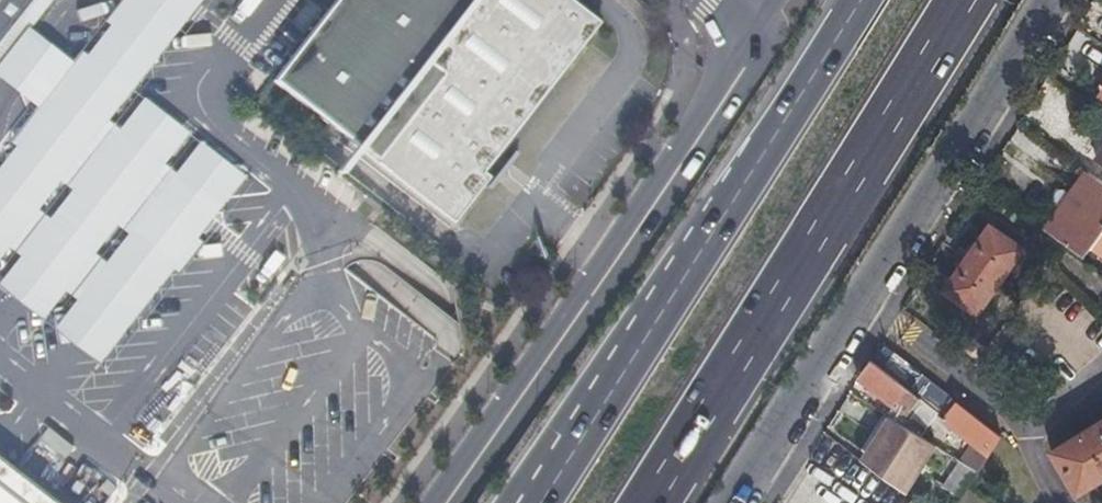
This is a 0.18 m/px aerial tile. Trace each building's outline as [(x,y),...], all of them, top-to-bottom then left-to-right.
[(99,21),(33,107),(0,82),(0,291),(102,370),(247,182),(134,95),(157,65),(207,0),(72,0),(99,21)] [(30,0),(0,0),(0,38),(30,0)] [(595,25),(564,0),(332,0),(269,80),(450,222),(485,177),(479,172),(490,158),(595,25)] [(1091,170),(1052,225),(1089,253),(1101,235),(1101,178),(1091,170)] [(946,291),(980,316),(1027,251),(993,227),(946,291)] [(914,387),(923,375),(896,355),(888,367),(914,387)] [(872,361),(861,379),(898,406),(906,397),(918,406),(915,411),(934,425),(937,422),(940,417),(942,414),(872,361)] [(973,468),(980,472),(1004,439),(959,403),(946,421),(958,430),(964,435),(985,451),(973,468)] [(870,440),(876,444),(891,418),(886,415),(870,440)] [(940,417),(937,422),(954,435),(958,430),(946,421),(940,417)] [(876,444),(864,462),(909,494),(910,493),(913,489),(913,488),(939,447),(924,438),(891,418),(876,444)] [(1052,451),(1078,492),(1101,477),(1101,420),(1052,451)] [(961,440),(964,435),(958,430),(954,435),(961,440)] [(937,483),(961,497),(964,498),(980,472),(973,468),(955,457),(937,483)] [(0,462),(0,502),(52,502),(0,462)]
